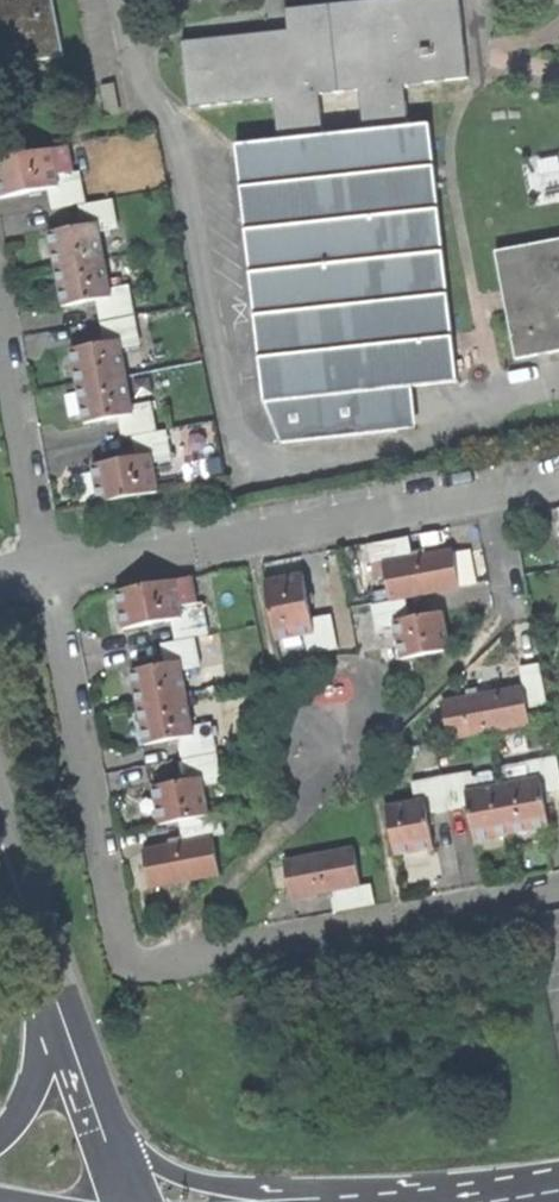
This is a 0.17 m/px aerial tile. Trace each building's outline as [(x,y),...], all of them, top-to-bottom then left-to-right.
[(64,56),(54,0),(0,0),(0,68),(64,56)] [(323,135),(318,94),(359,90),(364,131),(409,126),(404,85),(469,78),(461,0),(376,0),(361,2),(288,10),(290,31),(182,43),(189,109),(274,100),(278,140),(323,135)] [(429,124),(409,126),(364,131),(323,135),(278,140),(237,145),(265,404),(281,443),(363,434),(358,393),(409,388),(457,383),(429,124)] [(58,188),(56,175),(74,171),(69,146),(0,158),(0,198),(49,189),(58,188)] [(79,170),(74,171),(56,175),(58,188),(82,183),(79,170)] [(82,183),(58,188),(49,189),(53,211),(78,206),(86,205),(82,183)] [(86,205),(78,206),(82,226),(97,223),(99,232),(117,229),(112,200),(86,205)] [(109,289),(99,232),(97,223),(82,226),(49,232),(55,270),(62,307),(97,300),(111,298),(109,289)] [(496,253),(516,359),(558,351),(558,242),(496,253)] [(128,286),(109,289),(111,298),(97,300),(101,323),(134,317),(128,286)] [(119,340),(121,350),(139,347),(134,317),(101,323),(104,343),(119,340)] [(131,406),(121,350),(119,340),(104,343),(71,349),(78,387),(84,424),(119,418),(133,416),(131,406)] [(414,429),(409,388),(358,393),(363,434),(414,429)] [(150,403),(131,406),(133,416),(119,418),(122,438),(132,436),(155,432),(150,403)] [(166,430),(155,432),(132,436),(135,457),(151,454),(152,463),(171,459),(166,430)] [(158,493),(152,463),(151,454),(135,457),(92,465),(99,504),(158,493)] [(372,566),(382,564),(411,558),(408,538),(368,545),(372,566)] [(389,601),(405,599),(459,589),(452,550),(411,558),(382,564),(389,601)] [(277,640),(305,635),(314,633),(311,619),(303,575),(266,582),(277,640)] [(171,621),(183,619),(180,606),(196,603),(191,577),(115,592),(122,631),(171,621)] [(377,634),(396,631),(394,622),(409,619),(405,599),(389,601),(372,605),(377,634)] [(203,602),(196,603),(180,606),(183,619),(205,615),(203,602)] [(443,613),(409,619),(394,622),(396,631),(401,660),(450,651),(446,629),(443,613)] [(171,621),(175,641),(194,638),(209,635),(205,615),(183,619),(171,621)] [(314,633),(305,635),(309,655),(339,649),(332,615),(311,619),(314,633)] [(180,662),(182,672),(200,668),(194,638),(175,641),(160,644),(164,665),(180,662)] [(195,737),(193,727),(182,672),(180,662),(164,665),(130,672),(144,747),(178,740),(195,737)] [(522,688),(526,708),(547,704),(540,663),(518,667),(522,688)] [(529,726),(526,708),(522,688),(442,702),(449,741),(529,726)] [(195,737),(178,740),(182,760),(216,753),(210,723),(193,727),(195,737)] [(202,777),(203,786),(222,782),(216,753),(182,760),(186,780),(202,777)] [(544,795),(558,792),(558,760),(558,758),(528,763),(532,781),(541,779),(544,795)] [(442,779),(448,812),(468,809),(465,793),(475,791),(472,773),(442,779)] [(179,822),(209,816),(203,786),(202,777),(186,780),(152,787),(159,825),(179,822)] [(428,816),(448,812),(442,779),(412,784),(415,801),(426,799),(428,816)] [(465,793),(468,809),(474,843),(550,829),(544,795),(541,779),(532,781),(475,791),(465,793)] [(435,850),(428,816),(426,799),(415,801),(386,806),(395,857),(435,850)] [(183,842),(213,836),(223,834),(219,814),(209,816),(179,822),(183,842)] [(221,875),(213,836),(183,842),(142,850),(150,888),(221,875)] [(332,892),(360,887),(353,848),(284,861),(291,899),(332,892)] [(360,887),(332,892),(335,913),(375,905),(372,885),(360,887)]
